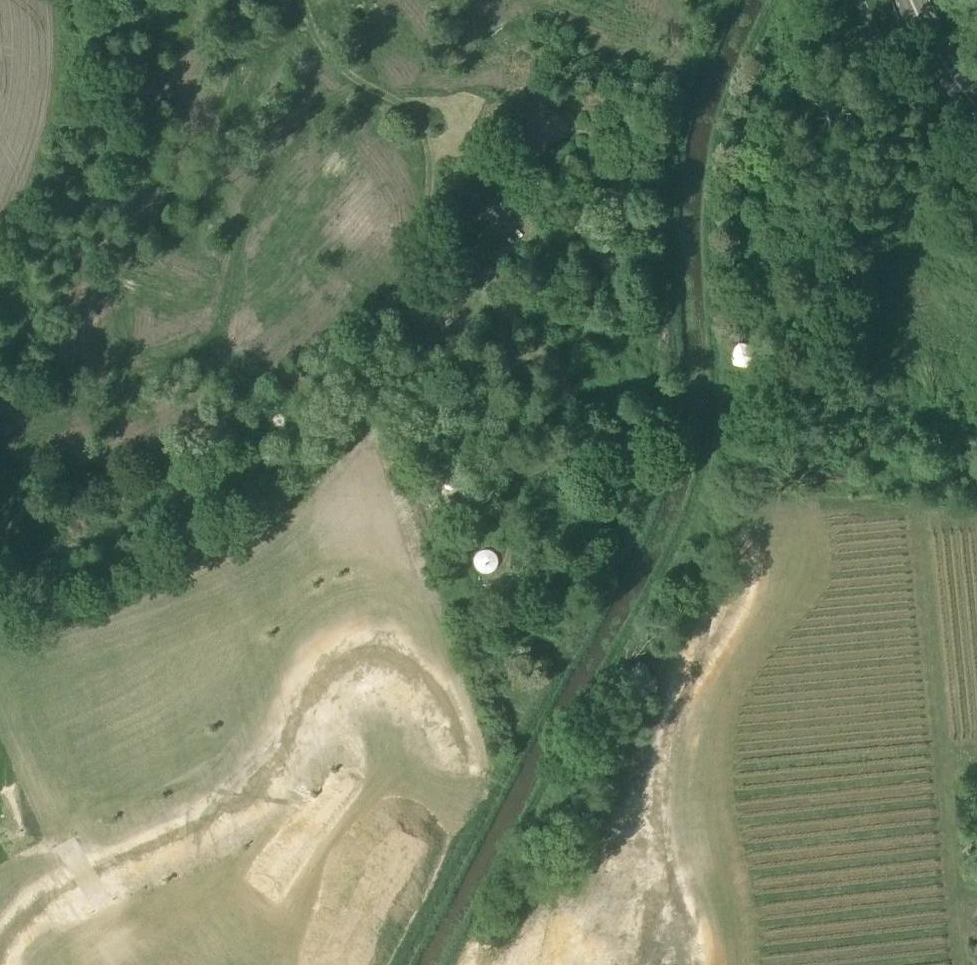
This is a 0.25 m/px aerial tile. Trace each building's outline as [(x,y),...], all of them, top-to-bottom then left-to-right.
[(511,32),(507,46),(521,50),(525,35),(511,32)]
